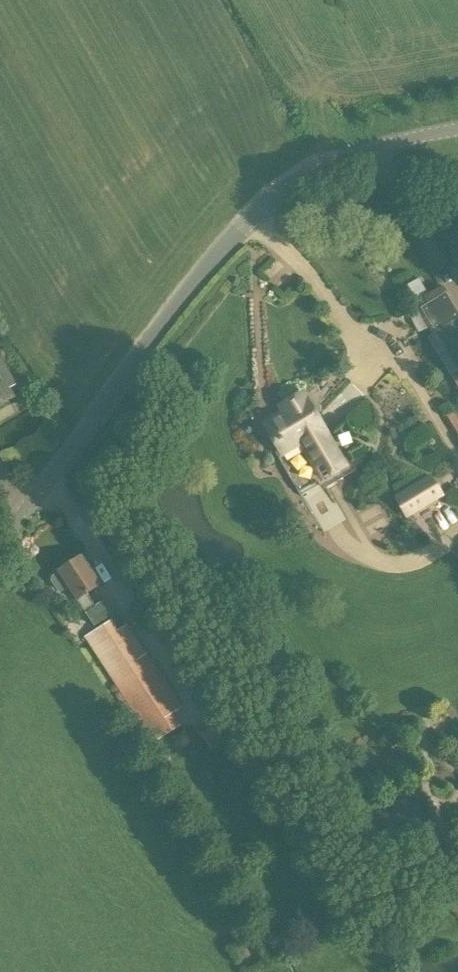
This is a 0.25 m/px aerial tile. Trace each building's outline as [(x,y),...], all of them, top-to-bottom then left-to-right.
[(452,323),(457,319),(457,313),(445,293),(420,308),(457,369),(457,332),(452,323)] [(0,357),(0,403),(11,397),(2,381),(11,376),(0,357)] [(290,409),(266,423),(277,443),(271,446),(297,492),(316,481),(322,490),(356,470),(351,461),(346,464),(304,392),(286,403),(290,409)] [(443,496),(431,475),(394,497),(406,518),(443,496)] [(59,570),(60,571),(53,576),(52,580),(59,589),(63,590),(70,586),(95,625),(115,612),(106,599),(96,605),(88,593),(102,583),(83,554),(59,570)] [(101,627),(85,637),(134,713),(154,743),(180,726),(172,714),(182,707),(147,653),(146,653),(127,625),(119,630),(108,637),(101,627)]
